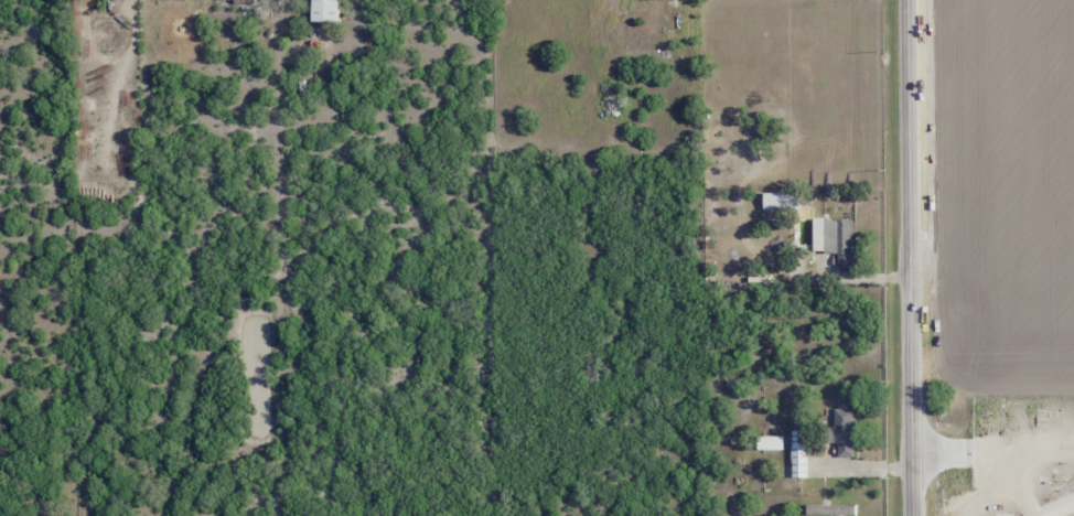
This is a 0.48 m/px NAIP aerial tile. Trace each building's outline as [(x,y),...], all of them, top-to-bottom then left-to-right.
[(337,0),(310,0),(310,22),(337,22),(337,0)] [(799,193),(761,193),(761,211),(799,211),(799,193)] [(810,253),(836,253),(836,268),(852,269),(852,220),(811,220),(810,253)] [(821,428),(821,443),(836,443),(836,458),(853,458),(853,409),(833,409),(833,428),(821,428)] [(795,480),(795,433),(810,433),(810,480),(795,480)] [(760,452),(760,439),(786,439),(786,452),(760,452)] [(804,505),(804,515),(855,515),(855,505),(804,505)]
